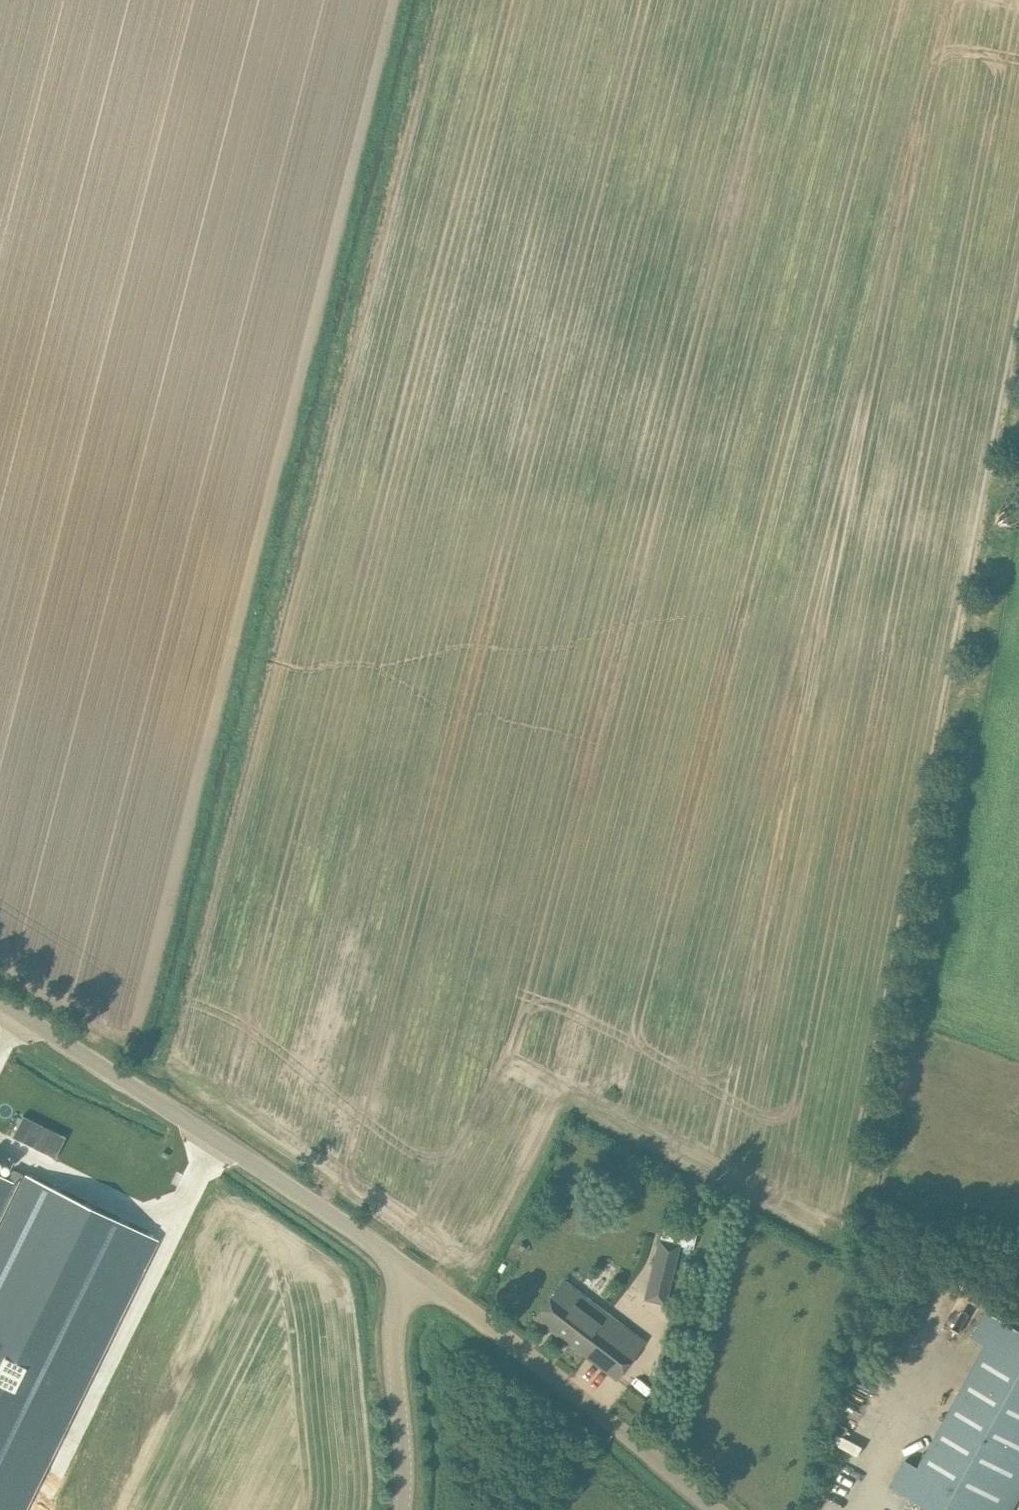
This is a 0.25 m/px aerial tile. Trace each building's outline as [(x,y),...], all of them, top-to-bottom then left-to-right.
[(22,1114),(11,1136),(55,1157),(65,1136),(22,1114)] [(158,1240),(13,1169),(8,1180),(0,1176),(0,1509),(25,1509),(158,1240)] [(679,1245),(658,1240),(644,1299),(665,1304),(679,1245)] [(643,1342),(563,1281),(536,1317),(616,1378),(643,1342)] [(1018,1495),(1018,1328),(988,1310),(973,1337),(987,1345),(920,1467),(906,1460),(891,1486),(934,1509),(1011,1509),(1018,1495)]
